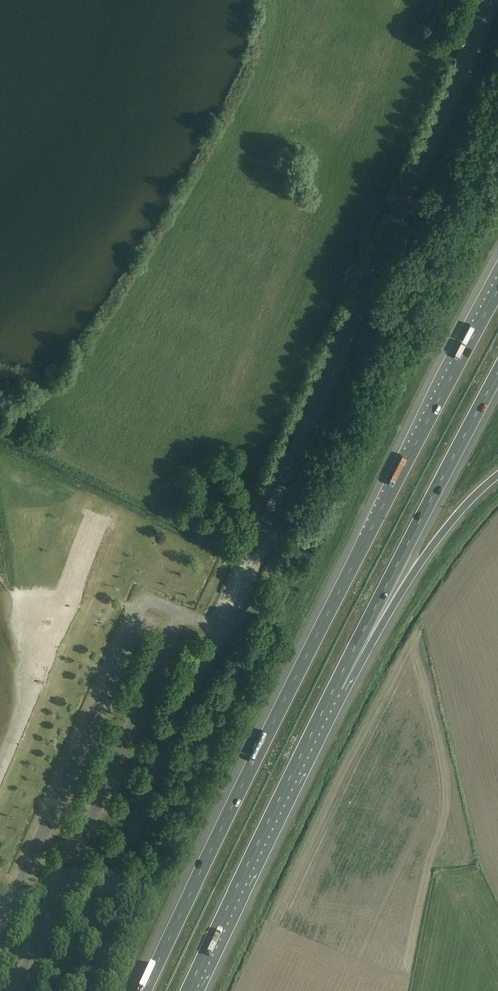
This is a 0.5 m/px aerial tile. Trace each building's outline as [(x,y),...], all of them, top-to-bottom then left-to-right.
[(257,635),(251,633),(245,640),(254,644),(257,635)]
